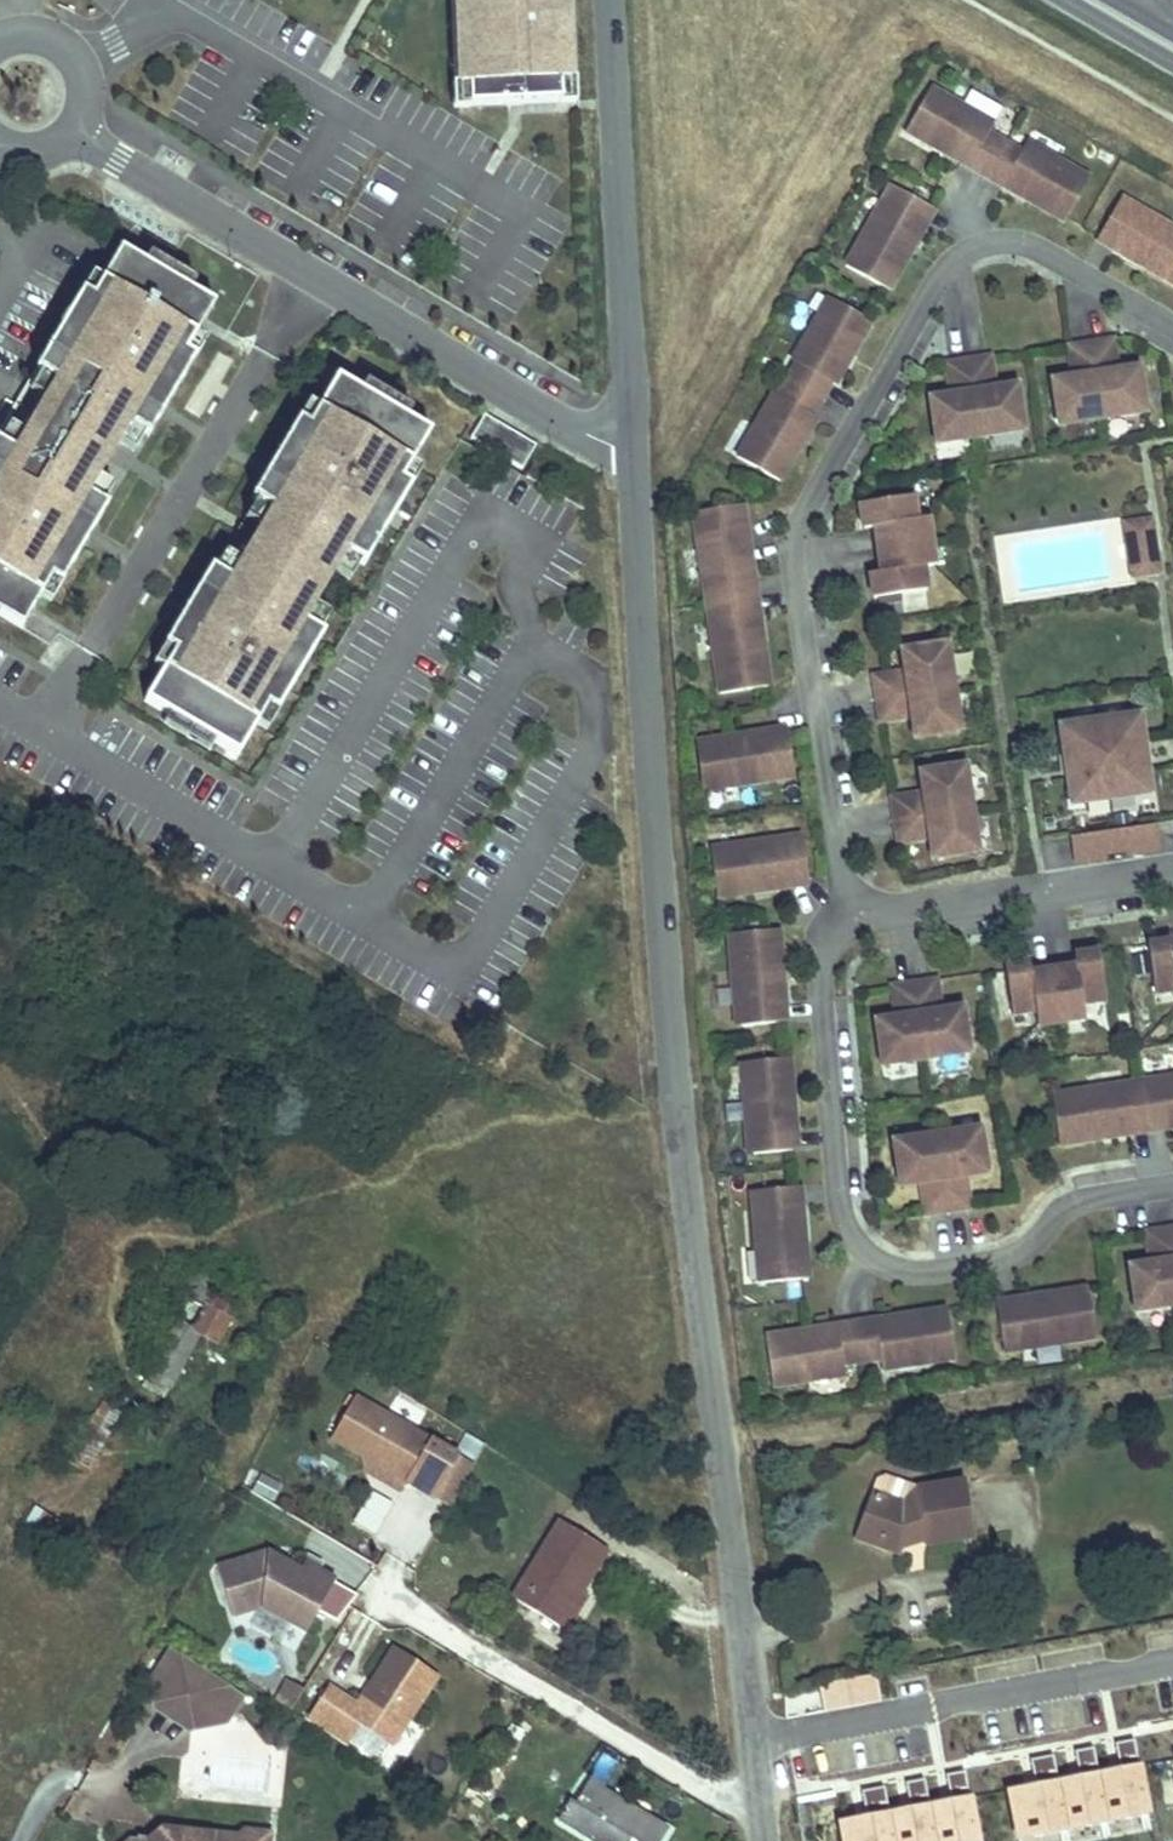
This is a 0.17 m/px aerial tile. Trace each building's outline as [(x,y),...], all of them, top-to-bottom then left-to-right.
[(464,97),(573,92),(569,0),(460,0),(464,97)] [(919,90),(898,127),(937,150),(940,144),(963,157),(960,163),(995,183),(998,178),(1021,191),(1018,196),(1056,219),(1078,180),(1015,144),(1012,149),(980,131),(983,126),(919,90)] [(940,144),(937,150),(960,163),(963,157),(940,144)] [(1018,196),(1021,191),(998,178),(995,183),(1018,196)] [(899,245),(922,205),(888,186),(879,202),(874,200),(838,263),(881,287),(904,248),(899,245)] [(1091,233),(1108,242),(1106,246),(1168,282),(1172,274),(1172,229),(1130,204),(1127,208),(1111,198),(1091,233)] [(927,208),(922,205),(899,245),(904,248),(927,208)] [(127,425),(136,430),(161,387),(172,393),(193,358),(183,353),(194,335),(212,304),(120,250),(102,280),(92,298),(81,293),(35,370),(55,382),(45,398),(31,390),(19,409),(34,418),(14,453),(0,445),(0,616),(21,628),(39,597),(49,579),(59,585),(79,550),(68,543),(94,500),(85,495),(97,476),(85,470),(104,437),(116,444),(127,425)] [(92,298),(102,280),(92,275),(81,293),(92,298)] [(827,382),(863,320),(821,295),(785,359),(790,361),(771,393),(767,391),(731,454),(773,478),(809,415),(805,413),(823,380),(827,382)] [(193,358),(204,341),(194,335),(183,353),(193,358)] [(1044,378),(1051,422),(1137,409),(1130,365),(1105,368),(1100,338),(1064,343),(1069,374),(1044,378)] [(978,355),(942,361),(947,392),(923,396),(929,440),(1015,427),(1008,383),(983,387),(978,355)] [(55,382),(35,370),(0,430),(0,445),(14,453),(34,418),(19,409),(31,390),(45,398),(55,382)] [(377,518),(387,502),(396,508),(408,487),(399,481),(409,464),(428,433),(336,379),(318,410),(307,427),(298,422),(277,457),(289,463),(264,506),(252,525),(261,530),(241,563),(233,558),(222,577),(197,619),(185,612),(164,647),(174,653),(164,671),(146,701),(237,756),(255,725),(266,707),(275,714),(288,693),(278,687),(287,671),(297,676),(321,636),(317,634),(301,625),(313,605),(301,598),(320,565),(332,572),(343,553),(359,562),(363,565),(387,523),(377,518)] [(147,437),(172,393),(161,387),(136,430),(142,433),(147,437)] [(307,427),(318,410),(308,404),(298,422),(307,427)] [(536,445),(485,414),(471,438),(523,469),(536,445)] [(130,453),(142,433),(136,430),(127,425),(116,444),(130,453)] [(264,506),(289,463),(277,457),(252,499),(256,502),(264,506)] [(408,487),(419,469),(409,464),(399,481),(408,487)] [(100,504),(112,485),(97,476),(85,495),(94,500),(100,504)] [(904,495),(853,502),(856,526),(868,524),(875,572),(864,573),(867,597),(918,589),(915,566),(926,564),(919,516),(908,518),(904,495)] [(79,550),(105,507),(100,504),(94,500),(68,543),(79,550)] [(241,563),(261,530),(252,525),(264,506),(256,502),(214,572),(222,577),(233,558),(241,563)] [(743,547),(737,503),(688,510),(698,582),(703,581),(708,618),(703,619),(714,691),(763,683),(756,639),(751,640),(737,548),(743,547)] [(1144,517),(1117,521),(1120,541),(1147,537),(1144,517)] [(1147,537),(1120,541),(1122,553),(1149,549),(1147,537)] [(756,639),(743,547),(737,548),(751,640),(756,639)] [(1149,549),(1122,553),(1125,573),(1152,569),(1149,549)] [(348,581),(359,562),(343,553),(332,572),(348,581)] [(197,619),(222,577),(214,572),(210,570),(185,612),(197,619)] [(48,603),(59,585),(49,579),(39,597),(48,603)] [(317,634),(328,614),(313,605),(301,625),(317,634)] [(879,676),(868,677),(873,713),(904,709),(907,734),(952,727),(946,684),(939,642),(895,648),(899,673),(879,676)] [(164,671),(174,653),(164,647),(154,665),(164,671)] [(265,731),(275,714),(266,707),(255,725),(265,731)] [(1093,716),(1068,720),(1069,727),(1055,729),(1058,749),(1062,774),(1065,795),(1079,793),(1080,800),(1104,797),(1128,793),(1127,786),(1142,784),(1139,763),(1135,738),(1132,718),(1118,720),(1117,713),(1093,716)] [(726,734),(689,740),(697,787),(769,776),(768,772),(787,769),(781,730),(762,733),(761,729),(726,734)] [(918,795),(887,799),(892,835),(923,830),(927,855),(971,849),(964,805),(959,763),(914,770),(918,795)] [(1064,833),(1067,856),(1154,843),(1151,821),(1064,833)] [(777,836),(705,846),(712,894),(784,884),(783,879),(802,876),(797,838),(778,840),(777,836)] [(773,927),(724,931),(729,1003),(733,1003),(735,1022),(775,1019),(771,972),(777,972),(773,927)] [(1140,940),(1148,990),(1171,986),(1172,999),(1172,946),(1165,948),(1164,937),(1140,940)] [(1022,958),(999,962),(1000,966),(1007,1012),(1030,1008),(1032,1020),(1080,1013),(1078,1001),(1101,997),(1094,948),(1070,951),(1072,962),(1024,969),(1022,958)] [(777,972),(771,972),(775,1019),(781,1018),(777,972)] [(927,978),(891,983),(895,1014),(870,1018),(877,1062),(962,1050),(956,1005),(931,1009),(927,978)] [(784,1055),(736,1059),(743,1132),(748,1131),(750,1151),(788,1148),(786,1128),(791,1127),(784,1055)] [(1054,1140),(1098,1133),(1098,1127),(1172,1116),(1172,1072),(1156,1075),(1156,1080),(1119,1085),(1119,1081),(1047,1091),(1054,1140)] [(1098,1127),(1098,1133),(1172,1122),(1172,1116),(1098,1127)] [(975,1126),(889,1138),(896,1183),(920,1179),(925,1210),(961,1205),(956,1174),(981,1170),(975,1126)] [(793,1204),(791,1184),(753,1188),(754,1207),(750,1207),(756,1280),(804,1276),(798,1203),(793,1204)] [(1135,1306),(1172,1300),(1172,1223),(1147,1227),(1152,1258),(1127,1262),(1135,1306)] [(186,1289),(203,1300),(211,1286),(206,1283),(214,1266),(195,1254),(179,1284),(186,1289)] [(1012,1295),(992,1298),(997,1336),(1016,1334),(1018,1345),(1090,1334),(1083,1285),(1038,1292),(1039,1298),(1013,1301),(1012,1295)] [(240,1303),(211,1286),(203,1300),(232,1317),(240,1303)] [(203,1300),(186,1289),(137,1372),(163,1388),(198,1326),(192,1321),(203,1300)] [(1038,1292),(1012,1295),(1013,1301),(1039,1298),(1038,1292)] [(232,1317),(203,1300),(192,1321),(198,1326),(220,1337),(232,1317)] [(807,1325),(762,1332),(769,1376),(840,1365),(839,1359),(877,1353),(878,1359),(949,1348),(943,1306),(898,1312),(899,1318),(873,1322),(872,1316),(832,1322),(833,1328),(807,1331),(807,1325)] [(898,1312),(872,1316),(873,1322),(899,1318),(898,1312)] [(832,1322),(807,1325),(807,1331),(833,1328),(832,1322)] [(1016,1334),(997,1336),(999,1347),(1018,1345),(1016,1334)] [(447,1447),(345,1388),(319,1431),(351,1449),(362,1446),(365,1457),(395,1474),(423,1490),(447,1447)] [(91,1408),(67,1452),(85,1462),(104,1428),(98,1424),(103,1414),(91,1408)] [(98,1424),(104,1428),(109,1418),(103,1414),(98,1424)] [(395,1474),(365,1457),(362,1446),(351,1449),(355,1463),(389,1483),(395,1474)] [(438,1499),(463,1456),(447,1447),(423,1490),(438,1499)] [(916,1537),(965,1533),(956,1474),(913,1479),(888,1498),(862,1490),(846,1533),(894,1549),(901,1530),(915,1530),(916,1537)] [(260,1476),(251,1494),(272,1505),(281,1486),(260,1476)] [(20,1531),(29,1515),(21,1510),(11,1526),(20,1531)] [(49,1526),(29,1515),(20,1531),(39,1542),(49,1526)] [(599,1536),(560,1515),(514,1596),(564,1626),(602,1561),(589,1554),(599,1536)] [(49,1526),(39,1542),(48,1547),(57,1531),(49,1526)] [(296,1626),(324,1573),(307,1564),(292,1557),(288,1564),(254,1546),(205,1563),(222,1613),(251,1603),(296,1626)] [(307,1564),(311,1557),(296,1550),(292,1557),(307,1564)] [(392,1741),(436,1669),(391,1642),(355,1701),(326,1683),(305,1718),(347,1742),(359,1722),(392,1741)] [(161,1651),(138,1687),(150,1704),(181,1723),(194,1703),(217,1717),(231,1695),(161,1651)] [(272,1699),(276,1701),(287,1707),(298,1687),(284,1678),(272,1699)] [(181,1723),(217,1717),(194,1703),(181,1723)] [(1012,1785),(1022,1835),(1151,1810),(1137,1735),(1118,1739),(1123,1764),(1101,1768),(1096,1743),(1078,1747),(1083,1771),(1061,1776),(1057,1751),(1034,1755),(1039,1780),(1012,1785)] [(847,1840),(981,1840),(968,1768),(949,1772),(954,1797),(932,1801),(927,1776),(909,1780),(914,1805),(892,1809),(887,1784),(865,1789),(870,1813),(843,1818),(847,1840)] [(599,1840),(662,1840),(668,1830),(605,1791),(608,1784),(596,1776),(579,1804),(573,1800),(561,1819),(599,1840)] [(265,1823),(236,1820),(234,1830),(154,1825),(143,1832),(143,1837),(142,1840),(264,1840),(265,1823)] [(143,1837),(143,1832),(131,1834),(117,1840),(142,1840),(143,1837)]
